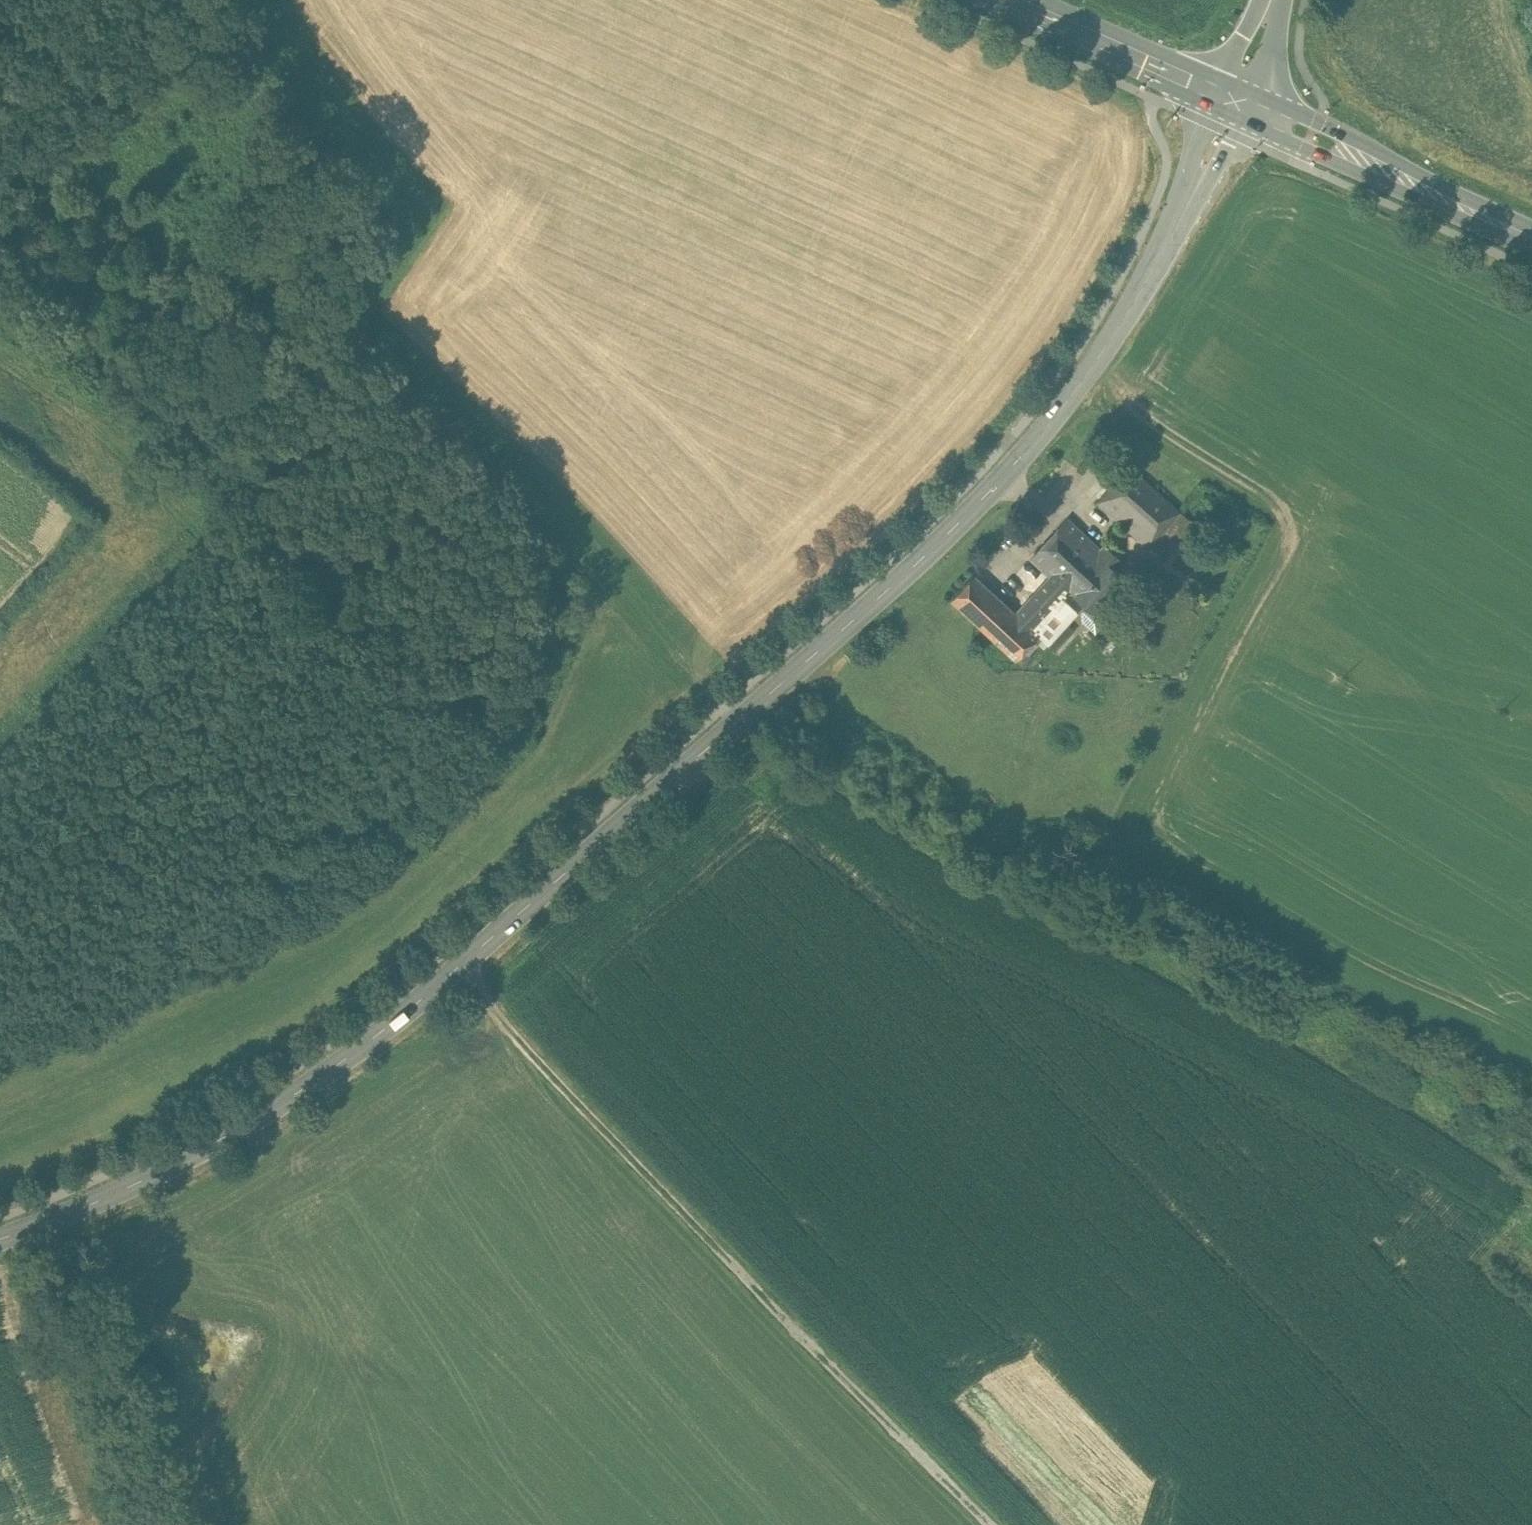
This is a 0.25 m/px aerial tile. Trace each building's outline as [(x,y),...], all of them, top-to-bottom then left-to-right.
[(1180,511),(1130,466),(1098,502),(1149,547),(1162,532),(1180,511)] [(1180,511),(1162,532),(1171,540),(1158,555),(1163,560),(1194,523),(1180,511)] [(1052,576),(1017,614),(974,575),(951,600),(1016,660),(1038,635),(1048,644),(1077,612),(1060,596),(1069,587),(1102,551),(1101,550),(1068,519),(1032,558),(1052,576)] [(1162,532),(1149,547),(1158,555),(1171,540),(1162,532)] [(1105,545),(1101,550),(1102,551),(1069,587),(1076,594),(1087,604),(1082,609),(1083,619),(1091,626),(1099,626),(1110,614),(1110,605),(1103,599),(1122,577),(1113,567),(1120,559),(1105,545)]
